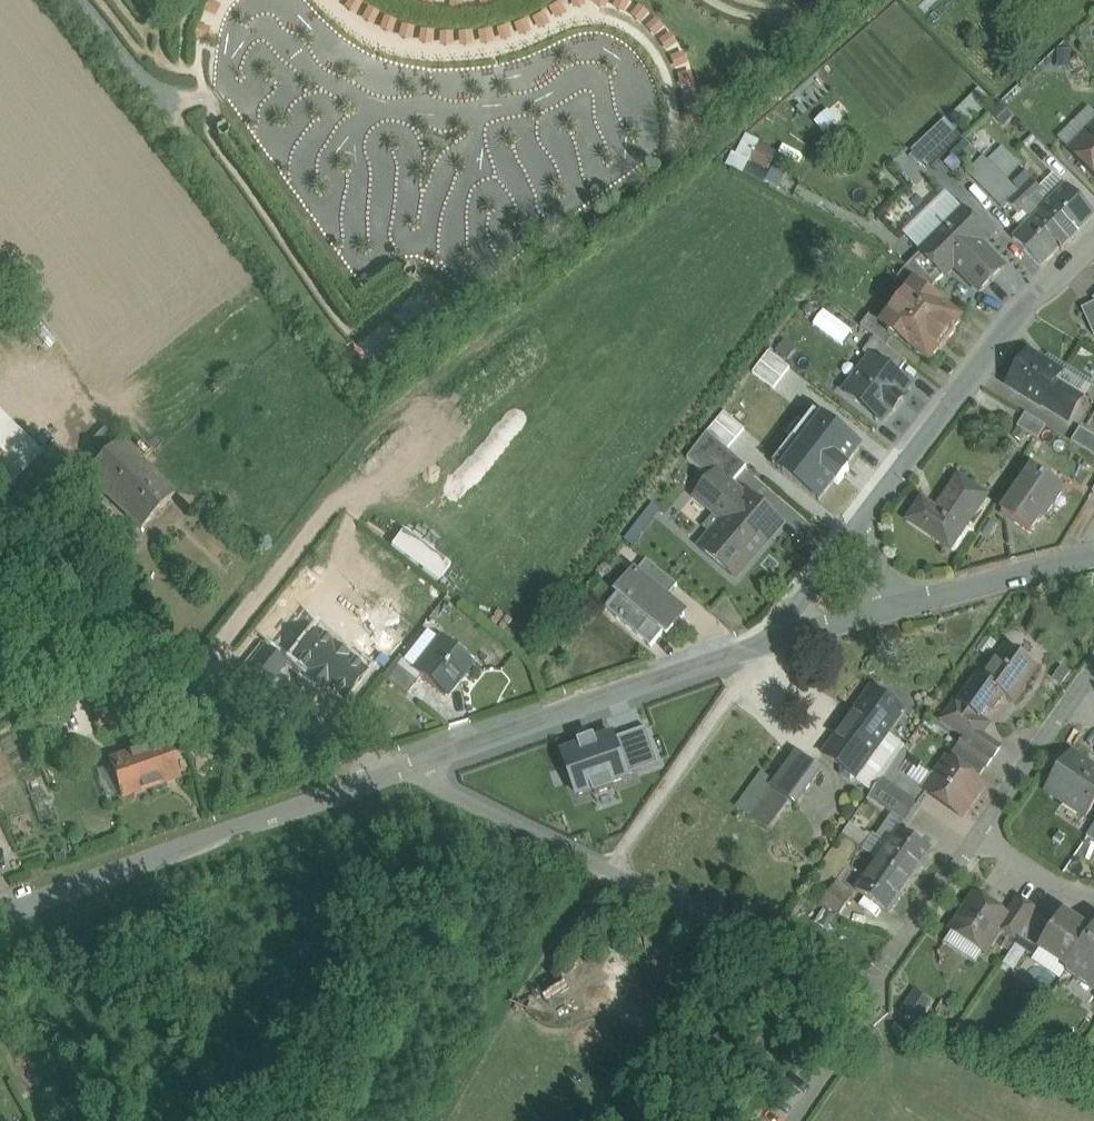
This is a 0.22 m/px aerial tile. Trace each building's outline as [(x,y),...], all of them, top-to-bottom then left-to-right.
[(200,9),(209,16),(216,5),(209,0),(206,0),(200,9)] [(195,25),(193,38),(204,39),(206,26),(195,25)] [(922,166),(962,137),(950,121),(910,149),(922,166)] [(1069,152),(1093,177),(1093,127),(1069,152)] [(741,158),(771,169),(778,149),(748,138),(741,158)] [(1012,157),(1003,149),(990,163),(998,171),(1012,157)] [(1023,168),(1012,157),(998,171),(1020,193),(1032,181),(1021,170),(1023,168)] [(770,182),(779,184),(784,160),(774,158),(770,182)] [(990,163),(984,158),(969,173),(1004,209),(1009,205),(1008,204),(1020,193),(998,171),(990,163)] [(1074,189),(1082,180),(1061,160),(1053,169),(1074,189)] [(1020,193),(1031,204),(1070,244),(1079,236),(1077,234),(1093,218),(1093,215),(1067,187),(1047,206),(1038,196),(1042,192),(1032,181),(1020,193)] [(1020,193),(1008,204),(1009,205),(1019,215),(1024,211),(1031,204),(1020,193)] [(899,227),(919,209),(907,196),(887,214),(899,227)] [(1070,244),(1031,204),(1024,211),(1033,220),(1013,239),(1042,269),(1060,251),(1062,253),(1070,244)] [(986,234),(965,212),(922,253),(944,276),(954,267),(980,292),(1004,268),(978,242),(986,234)] [(944,276),(922,253),(906,269),(935,285),(944,276)] [(906,269),(898,279),(911,289),(912,288),(925,298),(935,285),(906,269)] [(883,325),(882,326),(895,337),(929,363),(939,350),(939,348),(945,340),(948,343),(957,331),(955,330),(962,321),(944,308),(942,311),(925,298),(912,288),(911,289),(883,325)] [(443,296),(433,293),(428,306),(439,310),(443,296)] [(464,305),(453,302),(449,315),(460,318),(464,305)] [(1082,309),(1093,336),(1093,304),(1082,309)] [(883,325),(870,315),(861,327),(887,347),(895,337),(882,326),(883,325)] [(357,349),(346,358),(353,368),(365,359),(357,349)] [(1062,374),(1029,353),(1008,386),(1041,407),(1042,405),(1069,421),(1084,397),(1057,381),(1062,374)] [(872,358),(845,393),(856,402),(883,422),(891,411),(894,413),(904,401),(901,399),(910,387),(872,358)] [(370,367),(358,376),(366,387),(378,378),(370,367)] [(1047,427),(1026,414),(1018,427),(1038,440),(1047,427)] [(860,450),(815,415),(795,440),(802,445),(781,471),(820,501),(834,484),(837,486),(849,471),(845,468),(860,450)] [(0,418),(0,459),(22,438),(1,417),(0,418)] [(1081,428),(1072,442),(1093,456),(1093,436),(1081,428)] [(747,467),(707,433),(687,460),(709,478),(716,471),(732,484),(747,467)] [(119,441),(86,475),(115,504),(149,470),(119,441)] [(42,457),(17,482),(49,513),(74,488),(42,457)] [(1062,488),(1033,468),(1032,469),(1033,470),(1004,511),(1003,511),(1002,512),(1031,532),(1032,531),(1062,488)] [(175,496),(149,470),(115,504),(141,530),(175,496)] [(732,484),(716,471),(709,478),(694,496),(717,516),(706,529),(716,537),(703,551),(734,577),(780,524),(749,498),(748,498),(732,484)] [(959,478),(937,511),(922,501),(909,521),(951,550),(987,497),(959,478)] [(635,574),(666,600),(678,585),(647,560),(635,574)] [(666,600),(635,574),(618,595),(629,604),(664,633),(668,637),(685,615),(666,600)] [(617,619),(629,604),(618,595),(606,610),(617,619)] [(651,648),(664,633),(629,604),(617,619),(651,648)] [(575,612),(559,630),(571,640),(586,623),(575,612)] [(358,639),(329,674),(344,686),(339,692),(340,693),(377,647),(356,631),(353,635),(358,639)] [(440,640),(415,672),(445,696),(471,664),(440,640)] [(1037,668),(1008,647),(987,675),(983,672),(960,703),(955,700),(940,721),(964,738),(973,726),(983,733),(989,725),(980,718),(999,692),(1015,703),(1024,690),(1022,688),(1037,668)] [(398,667),(387,680),(407,695),(417,682),(398,667)] [(873,688),(847,724),(878,747),(904,711),(873,688)] [(117,696),(90,706),(99,732),(123,724),(120,716),(124,715),(117,696)] [(847,724),(825,754),(858,778),(880,748),(878,747),(847,724)] [(983,733),(973,726),(964,738),(957,749),(986,770),(1002,747),(983,733)] [(165,743),(110,762),(123,798),(153,788),(155,794),(168,790),(166,783),(177,779),(165,743)] [(891,767),(927,792),(937,777),(903,752),(891,767)] [(822,770),(798,753),(789,766),(813,783),(822,770)] [(1047,792),(1085,818),(1093,805),(1093,769),(1073,754),(1047,792)] [(983,784),(949,760),(937,777),(927,792),(926,793),(960,817),(983,784)] [(813,783),(789,766),(772,789),(790,802),(796,806),(813,783)] [(927,792),(891,767),(869,797),(888,810),(900,793),(918,805),(926,793),(927,792)] [(772,789),(751,818),(768,831),(790,802),(772,789)] [(918,805),(900,793),(888,810),(893,814),(906,822),(918,805)] [(863,848),(862,849),(880,861),(889,848),(887,847),(900,829),(906,822),(893,814),(877,836),(873,834),(870,837),(863,848)] [(847,837),(863,848),(870,837),(855,827),(847,837)] [(932,852),(900,829),(887,847),(889,848),(880,861),(910,883),(932,852)] [(1093,858),(1093,834),(1074,864),(1085,871),(1093,858)] [(910,883),(880,861),(871,874),(869,873),(857,891),(889,914),(910,883)] [(834,886),(822,903),(840,916),(852,899),(834,886)] [(1007,917),(976,896),(953,931),(985,953),(1000,931),(1009,918),(1007,917)] [(1037,913),(1019,900),(1007,917),(1009,918),(1000,931),(1017,942),(1037,913)] [(1056,925),(1038,912),(1017,942),(1015,946),(1035,959),(1041,949),(1040,949),(1056,925)] [(1092,935),(1062,915),(1056,925),(1040,949),(1041,949),(1070,968),(1092,935)] [(1070,968),(1093,985),(1093,932),(1092,935),(1070,968)]
